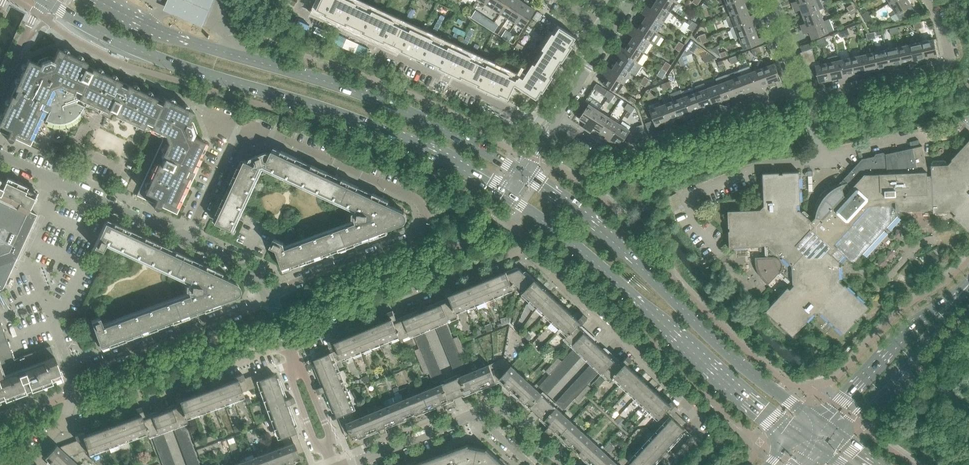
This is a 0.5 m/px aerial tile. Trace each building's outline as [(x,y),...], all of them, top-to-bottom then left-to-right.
[(166,12),(206,28),(217,0),(171,0),(166,12)] [(365,7),(357,3),(359,0),(321,0),(317,9),(325,13),(324,14),(340,22),(347,25),(348,23),(356,27),(365,7)] [(486,4),(493,9),(499,0),(488,0),(486,4)] [(493,9),(501,13),(509,0),(499,0),(493,9)] [(520,0),(509,0),(501,13),(508,18),(520,0)] [(516,23),(528,5),(520,0),(508,18),(516,23)] [(675,0),(657,0),(655,2),(670,12),(677,1),(675,0)] [(745,2),(747,1),(747,0),(736,0),(726,4),(731,15),(747,9),(745,2)] [(821,0),(811,0),(796,6),(798,10),(801,9),(803,16),(819,10),(824,8),(821,0)] [(911,5),(908,0),(894,0),(889,3),(899,20),(913,17),(913,16),(914,14),(915,12),(914,10),(911,5)] [(664,22),(670,12),(655,2),(652,8),(649,7),(646,11),(664,22)] [(524,28),(535,10),(528,5),(516,23),(524,28)] [(394,45),(403,25),(395,21),(397,17),(374,7),(373,10),(365,7),(356,27),(363,31),(362,32),(368,35),(385,43),(386,41),(394,45)] [(754,19),(752,14),(750,15),(747,9),(731,15),(727,17),(726,19),(729,26),(731,28),(735,26),(754,19)] [(824,21),(819,10),(803,16),(806,23),(803,24),(805,28),(824,21)] [(537,21),(541,15),(542,14),(537,11),(533,18),(537,21)] [(664,22),(646,11),(644,15),(646,16),(642,23),(657,32),(664,22)] [(756,31),(753,24),(756,23),(754,19),(735,26),(740,37),(756,31)] [(828,33),(824,21),(805,28),(806,33),(809,32),(812,39),(828,33)] [(661,34),(657,32),(642,23),(638,29),(636,27),(633,31),(650,42),(654,44),(656,44),(661,37),(661,34)] [(432,63),(441,42),(434,39),(435,35),(413,25),(411,28),(403,25),(394,45),(402,48),(401,50),(407,53),(424,60),(424,59),(432,63)] [(563,62),(573,46),(572,45),(577,37),(558,25),(553,33),(549,30),(538,47),(542,49),(538,56),(557,68),(561,61),(563,62)] [(650,42),(633,31),(631,35),(633,37),(629,43),(644,52),(650,42)] [(763,42),(761,37),(758,38),(756,31),(740,37),(744,49),(763,42)] [(938,59),(934,39),(921,42),(925,59),(932,57),(933,60),(938,59)] [(470,80),(480,60),(472,57),(474,53),(451,42),(449,46),(441,42),(432,63),(440,66),(439,68),(455,75),(462,78),(462,77),(470,80)] [(925,59),(921,42),(909,44),(914,64),(919,63),(918,60),(925,59)] [(637,62),(644,52),(629,43),(625,49),(623,47),(620,51),(637,62)] [(914,64),(909,44),(898,47),(902,64),(909,62),(909,65),(914,64)] [(902,64),(898,47),(886,50),(891,69),(895,68),(895,65),(902,64)] [(187,169),(190,171),(204,141),(192,136),(193,133),(190,125),(187,124),(193,112),(164,98),(162,101),(156,98),(86,65),(87,63),(86,62),(58,49),(56,52),(52,60),(49,59),(41,62),(40,65),(28,60),(0,120),(0,125),(10,130),(7,135),(7,136),(6,138),(7,139),(8,140),(9,141),(10,141),(12,140),(13,139),(13,138),(30,146),(40,125),(42,121),(36,119),(41,109),(49,113),(45,122),(46,121),(48,121),(53,123),(59,124),(65,123),(70,121),(75,118),(79,114),(82,109),(83,107),(85,108),(85,107),(76,103),(78,98),(114,115),(161,136),(162,140),(136,195),(154,203),(153,204),(153,206),(153,207),(154,208),(155,209),(157,209),(158,208),(159,207),(159,206),(177,214),(193,179),(185,175),(187,169)] [(831,80),(827,62),(819,64),(818,61),(815,61),(810,49),(800,53),(810,78),(811,78),(812,80),(814,81),(816,81),(818,80),(819,80),(820,85),(825,84),(824,81),(831,80)] [(891,69),(886,50),(874,52),(878,69),(885,68),(886,70),(891,69)] [(637,62),(620,51),(618,55),(620,57),(616,63),(631,72),(636,76),(642,66),(637,62)] [(878,69),(874,52),(862,55),(867,75),(872,74),(871,71),(878,69)] [(867,75),(862,55),(851,57),(855,74),(862,73),(862,76),(867,75)] [(543,92),(554,76),(552,75),(557,68),(538,56),(533,63),(530,61),(518,78),(516,85),(537,99),(542,91),(543,92)] [(855,74),(851,57),(839,60),(844,80),(848,79),(848,76),(855,74)] [(509,98),(515,85),(516,85),(518,78),(510,75),(512,71),(489,60),(488,64),(480,60),(470,80),(478,84),(477,85),(494,93),(500,96),(501,95),(509,98)] [(844,80),(839,60),(827,62),(831,80),(838,78),(839,81),(844,80)] [(631,72),(616,63),(614,61),(607,71),(624,83),(631,72)] [(782,82),(774,63),(763,68),(769,84),(776,81),(777,84),(782,82)] [(769,84),(763,68),(751,72),(759,91),(763,89),(762,86),(769,84)] [(624,83),(607,71),(605,76),(607,77),(603,84),(618,93),(624,83)] [(759,91),(751,72),(740,76),(746,92),(753,90),(754,93),(759,91)] [(746,92),(740,76),(729,80),(736,99),(741,98),(740,95),(746,92)] [(729,80),(717,84),(724,101),(725,103),(736,99),(729,80)] [(611,92),(607,90),(597,83),(593,88),(607,98),(611,92)] [(713,108),(704,83),(693,87),(701,109),(708,107),(709,109),(713,108)] [(724,101),(717,84),(706,88),(704,83),(713,108),(718,106),(717,103),(724,101)] [(701,109),(693,87),(682,92),(684,97),(691,116),(695,114),(694,112),(701,109)] [(691,116),(684,97),(672,101),(679,117),(685,115),(686,118),(691,116)] [(679,117),(672,101),(661,105),(668,124),(673,123),(672,120),(679,117)] [(588,128),(599,111),(589,104),(579,118),(586,123),(584,125),(588,128)] [(668,124),(661,105),(649,109),(656,126),(663,123),(664,126),(668,124)] [(600,132),(609,117),(599,111),(588,128),(592,130),(594,128),(600,132)] [(958,117),(968,126),(968,115),(958,117)] [(608,141),(619,124),(609,117),(600,132),(606,136),(604,138),(608,141)] [(655,132),(653,127),(651,121),(645,123),(649,134),(655,132)] [(646,135),(642,124),(637,126),(639,133),(636,134),(619,124),(608,141),(612,143),(614,141),(620,145),(623,142),(625,143),(631,141),(646,135)] [(884,230),(887,227),(886,227),(897,215),(897,211),(933,209),(933,212),(950,212),(951,210),(956,214),(954,216),(968,231),(968,140),(951,159),(952,160),(948,164),(947,164),(947,162),(945,160),(933,160),(931,162),(931,165),(931,166),(927,166),(922,146),(886,154),(886,156),(875,159),(874,156),(862,159),(838,185),(838,186),(835,187),(832,189),(830,191),(829,192),(830,193),(825,198),(824,197),(823,198),(821,201),(819,204),(818,207),(817,210),(816,214),(815,217),(812,221),(800,210),(798,210),(798,204),(801,204),(800,197),(799,172),(783,172),(783,174),(779,174),(779,172),(763,173),(764,206),(760,209),(728,211),(729,227),(730,227),(730,231),(729,231),(729,237),(729,240),(729,247),(762,246),(762,245),(765,245),(766,261),(757,262),(758,266),(760,271),(762,275),(765,279),(769,282),(777,273),(790,285),(766,311),(778,322),(779,321),(782,323),(781,325),(793,336),(815,312),(820,312),(844,334),(855,322),(854,320),(856,318),(858,319),(869,307),(845,285),(844,285),(840,281),(839,261),(845,255),(851,261),(855,261),(859,257),(884,230)] [(341,182),(333,179),(326,176),(328,172),(312,165),(310,168),(296,161),(297,158),(281,151),(280,154),(272,150),(270,154),(269,158),(267,157),(265,158),(263,153),(258,155),(254,157),(256,161),(254,162),(253,164),(245,160),(241,168),(238,166),(231,183),(234,184),(227,198),(224,197),(216,213),(220,215),(216,222),(232,230),(234,231),(240,218),(263,168),(355,211),(355,213),(353,212),(352,218),(354,218),(355,220),(285,246),(284,243),(274,238),(270,247),(276,249),(284,271),(293,268),(292,264),(306,259),(307,262),(324,256),(323,253),(338,247),(339,251),(356,245),(355,241),(370,236),(371,239),(388,233),(387,230),(402,224),(400,217),(403,211),(388,204),(389,201),(373,193),(371,196),(357,190),(359,187),(342,179),(341,182)] [(3,288),(16,260),(37,215),(28,210),(36,193),(26,189),(16,184),(17,182),(6,177),(4,183),(0,181),(0,289),(3,288)] [(173,254),(166,251),(159,248),(161,245),(144,237),(143,240),(129,234),(130,230),(114,223),(112,226),(105,223),(93,247),(102,251),(106,242),(189,281),(187,285),(185,285),(185,291),(187,291),(188,294),(102,326),(99,317),(90,320),(100,346),(107,343),(109,346),(157,328),(220,305),(219,302),(235,296),(232,290),(235,283),(220,276),(222,273),(205,265),(204,269),(190,262),(191,259),(175,251),(173,254)] [(936,270),(932,262),(925,266),(929,274),(936,270)] [(544,314),(556,302),(520,268),(479,285),(485,301),(516,288),(544,314)] [(457,313),(485,301),(479,285),(453,296),(449,287),(444,289),(447,298),(427,306),(427,307),(427,309),(423,311),(429,327),(458,315),(457,313)] [(597,340),(581,325),(587,318),(583,314),(577,321),(556,302),(544,314),(567,335),(565,337),(584,355),(588,359),(600,346),(596,342),(597,341),(597,340)] [(416,311),(396,319),(393,310),(387,313),(391,321),(374,328),(365,332),(371,348),(399,336),(400,339),(429,327),(423,311),(418,313),(418,311),(416,311)] [(4,397),(14,393),(15,396),(26,392),(25,391),(30,389),(31,390),(32,390),(42,386),(41,383),(51,380),(60,376),(60,377),(61,376),(57,365),(57,364),(54,357),(50,346),(14,359),(11,351),(7,339),(3,331),(0,321),(0,398),(4,397)] [(493,330),(491,323),(485,326),(487,332),(493,330)] [(449,329),(446,324),(436,328),(439,333),(449,329)] [(451,334),(449,329),(439,333),(441,338),(451,334)] [(371,348),(365,332),(339,342),(337,337),(328,341),(330,346),(315,352),(317,358),(330,353),(333,359),(341,356),(343,360),(371,348)] [(427,338),(425,333),(415,337),(417,342),(427,338)] [(453,339),(451,334),(441,338),(443,343),(453,339)] [(415,345),(412,338),(405,341),(408,348),(415,345)] [(429,343),(427,338),(417,342),(419,347),(429,343)] [(455,344),(453,339),(443,343),(445,348),(455,344)] [(431,348),(429,343),(419,347),(421,352),(431,348)] [(457,350),(455,344),(445,348),(447,354),(457,350)] [(667,404),(626,366),(632,360),(628,356),(622,362),(606,348),(604,348),(603,349),(600,346),(588,359),(611,379),(613,377),(658,419),(661,416),(668,422),(672,417),(682,426),(686,422),(674,411),(678,407),(671,400),(667,404)] [(434,353),(431,348),(421,352),(423,357),(434,353)] [(535,354),(529,349),(526,352),(531,357),(535,354)] [(581,357),(573,349),(569,354),(577,361),(581,357)] [(459,355),(457,350),(447,354),(449,359),(459,355)] [(354,410),(333,359),(330,353),(317,358),(314,359),(316,364),(314,364),(314,366),(322,386),(324,392),(333,412),(335,413),(336,413),(345,436),(351,434),(347,423),(355,419),(352,411),(354,410)] [(436,358),(434,353),(423,357),(426,362),(436,358)] [(577,361),(569,354),(565,358),(573,365),(577,361)] [(461,360),(459,355),(449,359),(451,364),(461,360)] [(438,363),(436,358),(426,362),(428,367),(438,363)] [(549,401),(503,358),(469,372),(456,378),(451,380),(458,396),(462,394),(463,396),(464,396),(499,382),(531,411),(533,411),(534,410),(537,413),(549,401)] [(573,365),(565,358),(561,362),(570,369),(573,365)] [(463,365),(461,360),(451,364),(453,369),(463,365)] [(570,369),(561,362),(558,366),(566,373),(570,369)] [(440,368),(438,363),(428,367),(430,373),(440,368)] [(465,370),(463,365),(453,369),(455,374),(465,370)] [(598,372),(590,365),(586,369),(594,376),(598,372)] [(566,373),(558,366),(554,370),(562,377),(566,373)] [(442,374),(440,368),(430,373),(432,378),(442,374)] [(186,418),(243,397),(244,397),(242,392),(257,386),(256,382),(258,381),(258,380),(270,375),(268,369),(243,378),(242,373),(233,377),(235,382),(218,388),(199,395),(182,401),(179,393),(173,395),(176,403),(166,407),(165,409),(166,410),(161,412),(167,428),(172,426),(187,421),(186,418)] [(594,376),(586,369),(582,373),(590,381),(594,376)] [(562,377),(554,370),(550,374),(558,381),(562,377)] [(289,405),(286,399),(286,397),(279,378),(278,378),(276,379),(274,373),(270,375),(258,380),(258,381),(265,399),(272,418),(279,438),(281,437),(284,446),(293,443),(297,454),(303,452),(294,427),(296,427),(296,426),(289,405)] [(590,381),(582,373),(579,377),(587,385),(590,381)] [(444,379),(442,374),(432,378),(434,383),(444,379)] [(558,381),(550,374),(547,378),(555,385),(558,381)] [(370,381),(368,375),(362,378),(364,383),(370,381)] [(600,386),(605,380),(600,376),(595,382),(600,386)] [(587,385),(579,377),(575,381),(583,389),(587,385)] [(555,385),(547,378),(543,382),(551,390),(555,385)] [(453,398),(458,396),(451,380),(447,382),(432,387),(403,399),(410,416),(414,414),(415,415),(417,416),(437,407),(443,405),(453,401),(454,399),(453,398)] [(583,389),(575,381),(571,386),(579,393),(583,389)] [(551,390),(543,382),(539,386),(547,394),(551,390)] [(585,395),(591,388),(588,385),(582,392),(585,395)] [(579,393),(571,386),(567,390),(575,397),(579,393)] [(575,397),(567,390),(564,394),(572,401),(575,397)] [(579,402),(585,395),(582,392),(575,398),(579,402)] [(572,401),(564,394),(560,398),(568,405),(572,401)] [(568,405),(560,398),(556,402),(564,409),(568,405)] [(406,417),(410,416),(403,399),(355,419),(347,423),(351,434),(353,439),(358,437),(359,439),(360,439),(380,431),(386,429),(406,420),(406,419),(406,417)] [(564,414),(549,401),(537,413),(541,416),(539,418),(540,419),(548,427),(553,431),(569,446),(570,446),(572,445),(575,448),(583,439),(587,435),(564,414)] [(147,435),(167,428),(161,412),(157,413),(156,412),(155,411),(144,415),(141,407),(135,409),(137,414),(138,417),(86,437),(84,432),(75,435),(77,440),(61,446),(59,448),(69,456),(87,450),(89,454),(127,440),(146,433),(147,435)] [(614,420),(620,414),(615,410),(610,415),(614,420)] [(664,456),(668,451),(683,435),(683,434),(681,433),(685,429),(682,426),(672,417),(668,422),(630,463),(631,464),(655,464),(664,456)] [(186,430),(184,426),(174,429),(176,434),(186,430)] [(188,436),(186,430),(176,434),(178,440),(188,436)] [(152,437),(155,443),(165,439),(163,433),(152,437)] [(609,456),(587,435),(583,439),(575,448),(578,451),(577,453),(577,454),(589,464),(619,464),(609,456)] [(190,441),(188,436),(178,440),(180,445),(190,441)] [(167,444),(165,439),(155,443),(156,448),(167,444)] [(192,446),(190,441),(180,445),(181,451),(192,446)] [(294,461),(299,459),(297,454),(293,443),(284,446),(274,450),(254,456),(235,464),(290,464),(294,464),(295,462),(294,461)] [(610,452),(614,448),(609,443),(605,448),(610,452)] [(169,449),(167,444),(156,448),(158,453),(169,449)] [(492,453),(487,448),(486,449),(469,446),(468,444),(453,450),(452,448),(440,452),(441,455),(432,458),(434,464),(480,464),(492,453)] [(69,456),(59,448),(56,445),(44,457),(48,461),(47,462),(47,464),(48,464),(78,464),(69,456)] [(194,452),(192,446),(181,451),(183,456),(194,452)] [(171,455),(169,449),(158,453),(160,458),(171,455)] [(196,457),(194,452),(183,456),(185,461),(196,457)] [(501,457),(499,459),(492,453),(480,464),(509,464),(501,457)] [(173,460),(171,455),(160,458),(162,463),(173,460)] [(196,457),(185,461),(187,464),(190,464),(198,462),(196,457)]
